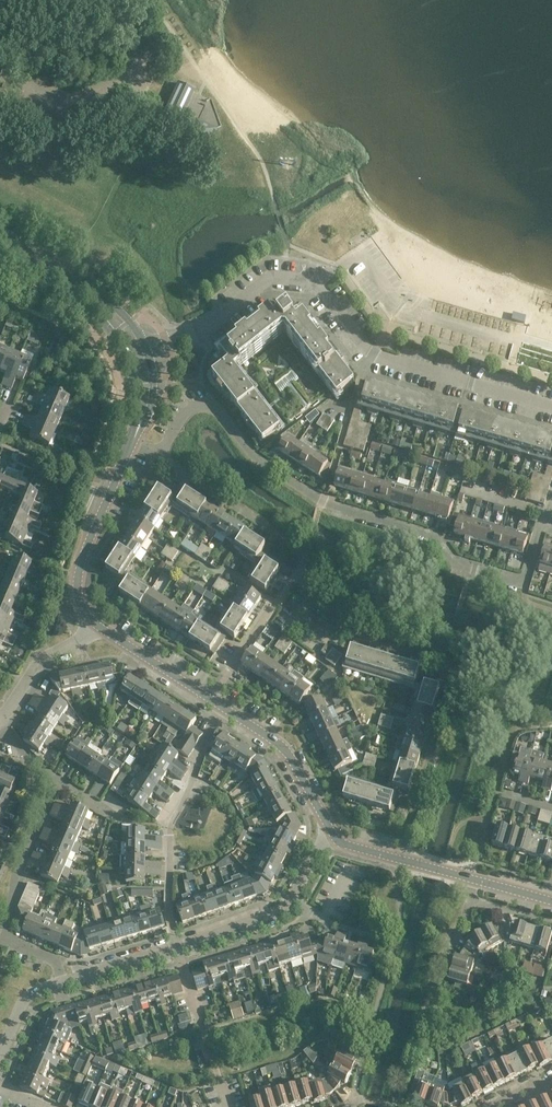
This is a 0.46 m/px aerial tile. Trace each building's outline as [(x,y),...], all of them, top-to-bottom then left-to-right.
[(214,131),(197,123),(193,131),(179,124),(194,91),(177,82),(171,97),(159,122),(172,128),(167,138),(197,152),(201,145),(206,148),(214,131)] [(339,282),(328,290),(332,296),(343,288),(339,282)] [(355,383),(304,318),(301,314),(294,319),(288,310),(279,317),(273,311),(220,352),(229,363),(212,375),(263,440),(280,427),(237,371),(236,372),(234,369),(283,331),(282,329),(284,328),(287,328),(288,330),(287,331),(337,396),(355,383)] [(512,320),(524,323),(526,317),(513,313),(512,320)] [(284,356),(277,347),(254,365),(261,373),(254,378),(288,422),(325,394),(291,350),(284,356)] [(1,384),(6,386),(19,356),(7,351),(0,368),(0,371),(6,373),(1,384)] [(23,381),(31,361),(19,356),(6,386),(11,388),(16,378),(23,381)] [(357,450),(364,452),(371,425),(358,421),(363,406),(368,408),(367,411),(368,413),(376,416),(378,414),(379,411),(390,415),(390,418),(391,420),(398,422),(401,421),(402,418),(413,421),(412,424),(414,427),(421,429),(424,428),(424,425),(436,428),(435,431),(436,433),(444,436),(446,434),(447,431),(465,437),(464,440),(465,442),(473,444),(475,443),(476,440),(488,443),(487,446),(488,449),(495,451),(498,449),(499,446),(510,450),(509,453),(511,455),(514,456),(518,457),(521,456),(522,453),(533,456),(532,459),(533,462),(541,464),(543,462),(544,459),(550,461),(546,476),(534,472),(526,500),(544,505),(551,479),(551,442),(551,441),(551,440),(536,435),(536,437),(532,436),(529,435),(530,433),(514,428),(513,431),(506,429),(507,427),(491,422),(490,424),(484,422),(484,420),(468,415),(468,417),(455,414),(456,412),(439,407),(439,409),(432,407),(433,405),(417,400),(416,402),(410,400),(410,398),(394,393),(393,396),(387,394),(388,392),(371,387),(371,389),(361,386),(344,446),(357,450)] [(46,397),(35,393),(33,398),(64,411),(69,399),(49,390),(46,397)] [(31,403),(42,407),(39,414),(59,422),(64,411),(33,398),(31,403)] [(36,421),(26,416),(23,421),(54,434),(59,422),(39,414),(36,421)] [(329,417),(324,414),(316,425),(322,429),(329,417)] [(309,428),(319,420),(314,415),(305,423),(309,428)] [(322,429),(327,432),(335,421),(329,417),(322,429)] [(29,437),(49,446),(54,434),(23,421),(21,426),(32,430),(29,437)] [(279,443),(275,449),(289,458),(298,444),(288,437),(283,445),(279,443)] [(380,451),(382,444),(373,442),(371,449),(380,451)] [(289,458),(299,464),(308,450),(298,444),(289,458)] [(391,454),(393,448),(384,445),(382,452),(391,454)] [(403,457),(404,451),(396,448),(394,455),(403,457)] [(299,464),(309,471),(318,457),(308,450),(299,464)] [(412,460),(414,453),(407,451),(405,458),(412,460)] [(329,472),(331,465),(318,457),(309,471),(323,480),(329,472)] [(418,457),(416,463),(427,466),(429,460),(418,457)] [(467,471),(452,466),(450,472),(465,476),(467,471)] [(352,471),(340,467),(334,487),(346,490),(352,471)] [(22,497),(27,486),(16,481),(19,473),(6,468),(3,476),(0,483),(0,488),(22,497)] [(362,478),(363,474),(352,471),(346,490),(357,494),(362,478)] [(362,478),(357,494),(369,497),(373,481),(375,477),(369,476),(363,474),(362,478)] [(385,485),(373,481),(369,497),(380,501),(385,485)] [(397,484),(386,481),(385,485),(380,501),(392,504),(397,484)] [(176,495),(172,492),(161,484),(158,489),(174,499),(176,495)] [(409,487),(397,484),(392,504),(403,507),(409,487)] [(37,494),(33,492),(34,489),(27,486),(22,497),(20,502),(41,511),(43,506),(34,502),(37,494)] [(419,495),(420,491),(409,487),(403,507),(414,511),(419,495)] [(158,489),(152,498),(146,506),(162,517),(174,499),(158,489)] [(206,504),(186,491),(176,507),(196,520),(206,504)] [(430,498),(419,495),(414,511),(425,514),(430,498)] [(441,501),(430,498),(425,514),(436,517),(441,501)] [(454,501),(442,498),(441,501),(436,517),(448,521),(454,501)] [(15,514),(27,519),(27,518),(30,511),(39,515),(41,511),(20,502),(17,509),(12,507),(10,512),(15,514)] [(196,520),(206,526),(216,510),(206,504),(196,520)] [(146,506),(139,517),(155,528),(162,517),(146,506)] [(216,510),(206,526),(216,533),(226,517),(216,510)] [(460,541),(465,542),(466,538),(472,518),(460,515),(454,513),(450,526),(456,528),(454,535),(461,537),(460,541)] [(27,518),(27,519),(15,514),(10,526),(27,533),(30,526),(39,529),(41,525),(27,518)] [(155,528),(139,517),(132,528),(148,539),(155,528)] [(226,539),(236,523),(226,517),(216,533),(226,539)] [(466,538),(465,542),(470,544),(471,540),(478,542),(484,522),(472,518),(466,538)] [(489,545),(494,525),(484,522),(478,542),(489,545)] [(236,546),(240,540),(245,532),(245,533),(247,530),(236,523),(226,539),(236,546)] [(506,528),(494,525),(489,545),(500,548),(506,528)] [(23,540),(27,533),(10,526),(5,538),(31,549),(33,544),(23,540)] [(31,527),(27,540),(33,542),(38,530),(31,527)] [(125,539),(140,550),(148,539),(132,528),(125,539)] [(511,551),(517,531),(506,528),(500,548),(511,551)] [(529,535),(517,531),(511,551),(523,555),(529,535)] [(240,540),(236,546),(234,548),(255,562),(265,546),(245,533),(245,532),(240,540)] [(118,551),(126,556),(133,561),(140,550),(125,539),(118,551)] [(186,549),(190,543),(185,540),(181,546),(186,549)] [(170,553),(173,548),(167,544),(164,549),(170,553)] [(203,552),(207,547),(202,544),(198,549),(203,552)] [(36,546),(32,555),(40,558),(44,550),(36,546)] [(546,546),(539,571),(551,574),(551,570),(551,548),(546,546)] [(212,550),(207,547),(203,552),(208,555),(212,550)] [(170,553),(175,557),(178,552),(173,548),(170,553)] [(161,554),(166,558),(170,553),(164,549),(161,554)] [(195,555),(200,558),(203,552),(198,549),(195,555)] [(106,568),(118,576),(122,578),(133,561),(126,556),(118,551),(106,568)] [(203,552),(200,558),(205,561),(208,555),(203,552)] [(172,561),(175,557),(170,553),(166,558),(172,561)] [(14,556),(9,568),(26,575),(31,563),(14,556)] [(282,566),(278,564),(266,556),(263,561),(275,568),(279,571),(282,566)] [(279,571),(275,568),(263,561),(250,581),(266,591),(279,571)] [(4,580),(20,587),(26,575),(9,568),(4,580)] [(104,573),(107,575),(119,582),(122,578),(118,576),(106,568),(104,573)] [(188,579),(183,576),(179,581),(184,585),(188,579)] [(142,608),(147,600),(152,592),(130,577),(120,593),(142,608)] [(222,586),(225,582),(219,578),(216,583),(222,586)] [(193,582),(188,579),(184,585),(189,588),(193,582)] [(15,599),(20,587),(4,580),(0,589),(0,593),(15,599)] [(184,585),(179,581),(176,587),(180,590),(184,585)] [(227,590),(231,585),(225,582),(222,586),(227,590)] [(216,583),(213,588),(219,591),(222,586),(216,583)] [(185,593),(189,588),(184,585),(180,590),(185,593)] [(222,586),(219,591),(224,595),(227,590),(222,586)] [(261,598),(245,588),(239,598),(255,608),(261,598)] [(152,592),(147,600),(142,608),(151,614),(162,598),(152,592)] [(10,612),(15,599),(0,593),(0,608),(10,612)] [(33,606),(35,599),(22,595),(20,603),(33,606)] [(161,620),(171,604),(162,598),(151,614),(161,620)] [(232,608),(240,613),(248,618),(255,608),(239,598),(232,608)] [(181,610),(171,604),(161,620),(171,626),(181,610)] [(0,608),(0,622),(10,626),(13,619),(22,623),(25,618),(10,612),(0,608)] [(248,618),(240,613),(232,608),(219,628),(235,639),(248,618)] [(181,610),(171,626),(180,633),(190,617),(181,610)] [(190,639),(195,631),(200,623),(190,617),(180,633),(190,639)] [(4,638),(14,642),(16,638),(7,634),(10,626),(0,622),(0,636),(4,638)] [(200,623),(195,631),(190,639),(210,652),(220,636),(200,623)] [(214,655),(217,651),(224,639),(220,636),(210,652),(214,655)] [(283,636),(279,642),(283,645),(287,640),(283,636)] [(4,638),(3,643),(12,647),(14,642),(4,638)] [(287,640),(283,645),(288,648),(292,643),(287,640)] [(283,645),(279,642),(275,647),(280,650),(283,645)] [(252,649),(241,664),(251,671),(262,655),(266,650),(256,643),(252,649)] [(288,648),(283,645),(280,650),(284,654),(288,648)] [(332,650),(326,645),(321,652),(327,656),(329,654),(332,650)] [(351,648),(348,657),(346,666),(415,687),(420,669),(351,648)] [(329,654),(334,657),(337,652),(333,649),(332,650),(329,654)] [(342,655),(337,652),(334,657),(338,661),(342,655)] [(325,659),(330,663),(334,657),(329,654),(327,656),(325,659)] [(251,671),(261,678),(272,662),(262,655),(251,671)] [(335,666),(338,661),(334,657),(330,663),(335,666)] [(261,678),(271,684),(281,669),(272,662),(261,678)] [(99,667),(103,690),(108,689),(106,683),(115,681),(111,664),(99,667)] [(99,667),(85,670),(89,687),(97,685),(99,691),(103,690),(99,667)] [(271,684),(280,691),(291,676),(281,669),(271,684)] [(85,670),(72,673),(77,696),(82,695),(81,688),(89,687),(85,670)] [(330,680),(335,675),(331,671),(326,676),(330,680)] [(290,698),(301,683),(304,678),(294,672),(291,676),(280,691),(290,698)] [(60,675),(60,676),(52,677),(50,680),(60,692),(63,691),(63,692),(72,690),(73,697),(77,696),(72,673),(60,675)] [(335,684),(339,680),(335,675),(330,680),(335,684)] [(128,704),(141,684),(130,676),(121,691),(128,696),(125,701),(128,704)] [(322,681),(326,685),(330,680),(326,676),(322,681)] [(441,684),(437,682),(423,678),(422,683),(431,686),(440,689),(441,684)] [(335,684),(330,680),(326,685),(330,689),(335,684)] [(290,698),(300,705),(311,689),(301,683),(290,698)] [(440,689),(431,686),(422,683),(415,706),(424,709),(433,712),(440,689)] [(128,704),(132,706),(139,710),(143,705),(152,691),(141,684),(128,704)] [(152,691),(143,705),(150,710),(147,715),(151,718),(163,698),(152,691)] [(32,700),(66,722),(69,718),(63,715),(68,707),(53,697),(49,703),(36,695),(32,700)] [(165,719),(174,705),(163,698),(151,718),(154,720),(158,715),(165,719)] [(322,698),(305,706),(310,717),(327,709),(326,708),(328,707),(328,708),(334,705),(332,702),(329,701),(325,702),(326,703),(324,704),(322,698)] [(66,722),(32,700),(29,705),(42,714),(38,720),(54,730),(58,722),(64,726),(66,722)] [(165,719),(161,725),(169,730),(167,732),(171,734),(172,732),(186,712),(174,705),(165,719)] [(433,712),(424,709),(415,706),(412,718),(430,723),(433,712)] [(310,717),(315,728),(332,720),(327,709),(310,717)] [(172,732),(171,734),(175,737),(176,734),(180,729),(187,734),(184,738),(190,742),(198,731),(192,727),(196,719),(186,712),(172,732)] [(412,718),(408,729),(426,735),(430,723),(412,718)] [(28,729),(52,744),(54,740),(49,737),(54,730),(38,720),(34,725),(32,724),(28,729)] [(315,728),(320,739),(337,730),(332,720),(315,728)] [(124,732),(128,726),(122,722),(118,728),(124,732)] [(104,729),(112,734),(115,730),(107,725),(104,729)] [(358,734),(364,731),(361,726),(355,729),(358,734)] [(129,728),(125,734),(131,737),(134,734),(133,730),(129,728)] [(52,744),(28,729),(25,734),(28,736),(24,742),(39,752),(44,744),(49,748),(52,744)] [(234,743),(228,739),(230,736),(219,729),(212,740),(217,744),(209,756),(220,763),(224,758),(234,743)] [(349,731),(352,737),(358,734),(355,729),(349,731)] [(408,729),(405,741),(423,746),(426,735),(408,729)] [(325,749),(342,741),(337,730),(320,739),(325,749)] [(196,746),(203,734),(198,731),(190,742),(196,746)] [(364,731),(358,734),(360,739),(366,736),(364,731)] [(358,734),(352,737),(354,742),(360,739),(358,734)] [(75,742),(66,756),(77,764),(90,744),(92,741),(88,738),(85,742),(78,737),(75,742)] [(180,744),(192,752),(196,746),(190,742),(184,738),(180,744)] [(125,743),(134,748),(136,744),(128,739),(125,743)] [(423,746),(405,741),(398,739),(395,750),(396,750),(401,752),(419,757),(423,746)] [(330,760),(347,752),(342,741),(325,749),(330,760)] [(247,747),(241,744),(240,746),(234,743),(224,758),(231,763),(227,768),(231,771),(247,747)] [(101,751),(94,746),(90,744),(77,764),(88,771),(98,757),(101,751)] [(180,744),(177,750),(188,757),(192,752),(180,744)] [(185,775),(188,770),(175,761),(179,755),(163,745),(158,753),(153,749),(151,753),(185,775)] [(250,753),(252,750),(247,747),(231,771),(235,773),(239,768),(246,772),(248,769),(252,771),(264,760),(257,755),(256,757),(250,753)] [(519,754),(514,752),(511,761),(516,763),(514,772),(521,774),(519,781),(523,783),(532,751),(521,748),(519,754)] [(396,750),(392,762),(398,763),(416,769),(419,757),(401,752),(396,750)] [(544,755),(532,751),(523,783),(528,784),(530,777),(537,779),(542,761),(544,755)] [(347,752),(330,760),(335,771),(338,770),(341,776),(354,770),(351,764),(352,763),(347,752)] [(168,771),(171,773),(181,780),(185,775),(151,753),(148,757),(153,760),(149,767),(164,777),(168,771)] [(88,771),(99,778),(112,758),(108,756),(105,761),(98,757),(88,771)] [(99,778),(110,785),(120,771),(123,765),(112,758),(99,778)] [(252,771),(254,775),(251,776),(255,784),(250,787),(252,791),(272,780),(266,768),(268,767),(264,760),(252,771)] [(544,781),(542,788),(546,789),(551,770),(551,763),(542,761),(537,779),(544,781)] [(391,786),(400,789),(409,792),(416,769),(398,763),(391,786)] [(2,789),(13,794),(16,787),(12,786),(14,781),(6,778),(10,769),(6,767),(0,780),(0,789),(2,789)] [(170,797),(174,792),(160,783),(164,777),(149,767),(144,775),(139,771),(136,775),(170,797)] [(122,773),(119,779),(123,782),(127,776),(122,773)] [(139,782),(136,786),(135,789),(150,799),(154,794),(167,802),(170,797),(136,775),(134,779),(139,782)] [(119,779),(114,785),(119,788),(123,782),(119,779)] [(252,791),(254,795),(258,803),(264,799),(279,791),(272,780),(252,791)] [(343,798),(377,808),(389,811),(394,793),(349,780),(343,798)] [(3,818),(2,818),(11,822),(13,817),(4,813),(13,794),(2,789),(0,793),(0,817),(3,818)] [(150,799),(135,789),(130,796),(124,793),(122,797),(156,819),(160,814),(146,805),(150,799)] [(264,799),(268,807),(262,810),(264,814),(285,802),(279,791),(264,799)] [(394,813),(397,804),(399,795),(394,793),(389,811),(394,813)] [(508,800),(505,808),(514,810),(516,802),(508,800)] [(301,825),(302,825),(295,812),(292,814),(285,802),(264,814),(267,818),(272,815),(277,823),(280,821),(282,825),(282,826),(301,825)] [(52,810),(90,826),(92,822),(86,819),(89,811),(72,804),(69,811),(55,804),(52,810)] [(90,826),(52,810),(50,816),(64,822),(62,828),(79,835),(82,828),(88,830),(90,826)] [(251,819),(244,821),(248,827),(255,826),(251,819)] [(122,825),(122,832),(127,832),(127,838),(127,843),(161,844),(162,838),(146,837),(146,830),(132,830),(132,825),(122,825)] [(270,830),(266,836),(268,837),(293,850),(296,845),(293,843),(297,837),(295,836),(301,825),(282,826),(277,834),(270,830)] [(509,829),(497,825),(491,844),(504,848),(509,829)] [(6,834),(8,829),(0,826),(0,831),(6,834)] [(79,835),(62,828),(59,835),(44,828),(42,834),(79,850),(81,846),(75,843),(79,835)] [(99,829),(96,840),(101,842),(104,831),(99,829)] [(516,851),(522,832),(509,829),(504,848),(516,851)] [(243,831),(238,840),(243,842),(247,833),(243,831)] [(528,855),(534,836),(522,832),(516,851),(528,855)] [(79,850),(42,834),(39,840),(54,846),(51,852),(68,860),(72,852),(78,854),(79,850)] [(266,836),(263,841),(271,845),(268,851),(284,860),(287,854),(290,856),(293,850),(268,837),(266,836)] [(540,858),(545,839),(534,836),(528,855),(540,858)] [(551,862),(551,841),(545,839),(540,858),(551,862)] [(121,843),(120,847),(120,856),(145,857),(145,850),(161,850),(161,844),(127,843),(121,843)] [(281,874),(284,868),(281,866),(284,860),(268,851),(264,859),(258,856),(256,860),(281,874)] [(68,860),(51,852),(49,859),(34,852),(32,858),(43,863),(69,874),(71,870),(65,868),(68,860)] [(120,856),(120,865),(120,869),(161,870),(161,864),(145,863),(145,857),(120,856)] [(224,860),(217,865),(219,870),(227,867),(224,860)] [(267,893),(275,877),(278,879),(281,874),(256,860),(254,864),(260,867),(253,880),(267,893)] [(69,874),(43,863),(41,869),(44,870),(41,877),(58,884),(61,876),(67,878),(69,874)] [(145,883),(145,876),(161,876),(161,870),(120,869),(120,874),(126,874),(126,883),(145,883)] [(245,901),(267,893),(253,880),(243,884),(239,875),(235,877),(245,901)] [(235,877),(231,878),(232,882),(224,885),(226,890),(232,906),(245,901),(235,877)] [(29,883),(26,889),(39,894),(42,888),(29,883)] [(218,893),(215,885),(210,886),(220,911),(232,906),(226,890),(218,893)] [(106,886),(99,889),(101,896),(108,894),(106,886)] [(208,915),(220,911),(210,886),(206,888),(208,893),(200,896),(208,915)] [(36,900),(39,894),(26,889),(23,895),(36,900)] [(121,890),(114,892),(116,899),(123,897),(121,890)] [(200,896),(192,899),(190,894),(186,896),(195,920),(208,915),(200,896)] [(23,895),(21,901),(34,906),(36,900),(23,895)] [(186,896),(182,897),(185,906),(177,909),(183,925),(195,920),(186,896)] [(31,912),(34,906),(21,901),(18,907),(31,912)] [(23,931),(35,936),(46,912),(42,910),(39,916),(31,912),(18,907),(16,921),(25,925),(23,931)] [(146,908),(153,931),(165,927),(160,910),(152,913),(150,907),(146,908)] [(153,931),(146,908),(141,909),(143,916),(135,918),(140,934),(153,931)] [(50,913),(46,912),(35,936),(47,942),(54,926),(46,923),(50,913)] [(140,934),(135,918),(127,921),(125,914),(120,916),(127,938),(140,934)] [(127,938),(120,916),(116,917),(118,923),(110,926),(115,942),(127,938)] [(66,920),(62,929),(54,926),(47,942),(60,947),(70,922),(66,920)] [(82,938),(70,933),(74,924),(70,922),(60,947),(72,952),(81,956),(82,938)] [(115,942),(110,926),(102,928),(100,922),(95,923),(102,946),(115,942)] [(102,946),(95,923),(91,925),(93,931),(84,933),(85,937),(82,938),(81,956),(91,953),(90,950),(102,946)] [(514,927),(510,926),(504,927),(506,941),(522,946),(528,927),(516,923),(514,927)] [(495,929),(493,925),(481,932),(491,949),(506,941),(504,927),(498,927),(495,929)] [(540,930),(528,927),(522,946),(535,949),(540,930)] [(551,934),(540,930),(535,949),(547,953),(551,934)] [(318,941),(310,943),(308,937),(301,939),(299,932),(294,934),(302,959),(318,954),(318,941)] [(472,942),(468,944),(465,949),(476,957),(491,949),(481,932),(470,938),(472,942)] [(318,954),(333,959),(334,959),(342,934),(337,933),(335,940),(328,937),(326,943),(318,941),(318,954)] [(294,934),(290,935),(292,942),(285,944),(291,962),(302,959),(294,934)] [(345,963),(351,945),(344,943),(347,936),(342,934),(334,959),(333,959),(331,965),(343,969),(345,963)] [(285,944),(278,946),(276,939),(272,940),(272,941),(279,966),(291,962),(285,944)] [(365,942),(360,940),(358,947),(351,945),(345,963),(356,967),(365,942)] [(272,941),(260,945),(266,963),(268,971),(280,968),(279,966),(272,941)] [(356,967),(368,971),(374,952),(367,950),(369,943),(365,942),(356,967)] [(260,971),(258,965),(266,963),(260,945),(249,948),(256,973),(260,971)] [(250,968),(252,974),(256,973),(249,948),(237,952),(243,970),(250,968)] [(460,957),(455,956),(452,968),(471,974),(476,957),(465,949),(461,953),(460,957)] [(234,980),(237,978),(236,972),(243,970),(237,952),(226,955),(234,980)] [(220,977),(227,975),(229,981),(234,980),(226,955),(215,959),(220,977)] [(208,980),(210,986),(210,987),(214,985),(213,979),(220,977),(215,959),(203,962),(204,968),(208,980)] [(525,961),(522,971),(528,972),(531,963),(525,961)] [(210,986),(208,980),(204,968),(192,971),(197,990),(210,986)] [(460,990),(474,994),(476,987),(468,985),(471,974),(452,968),(448,981),(461,984),(460,990)] [(172,996),(183,992),(178,975),(167,979),(166,979),(172,996)] [(164,998),(172,996),(166,979),(167,979),(166,978),(154,981),(162,1006),(166,1004),(164,998)] [(143,985),(149,1003),(156,1001),(158,1007),(162,1006),(154,981),(143,985)] [(132,988),(139,1013),(143,1011),(141,1005),(149,1003),(143,985),(132,988)] [(331,987),(328,995),(334,997),(337,989),(331,987)] [(133,1008),(135,1014),(139,1013),(132,988),(120,992),(126,1010),(133,1008)] [(109,995),(116,1020),(120,1018),(119,1012),(126,1010),(120,992),(109,995)] [(98,999),(103,1017),(110,1015),(112,1021),(116,1020),(109,995),(98,999)] [(86,1002),(94,1026),(97,1025),(96,1019),(103,1017),(98,999),(86,1002)] [(78,1018),(80,1024),(88,1022),(89,1028),(94,1026),(86,1002),(74,1006),(78,1018)] [(66,1007),(70,1020),(78,1018),(74,1006),(74,1004),(66,1007)] [(57,1009),(61,1023),(70,1020),(66,1007),(57,1009)] [(48,1020),(44,1031),(67,1042),(69,1038),(72,1030),(66,1028),(65,1027),(68,1021),(61,1023),(57,1009),(51,1011),(47,1020),(48,1020)] [(190,1013),(178,1016),(180,1024),(178,1024),(181,1032),(186,1029),(193,1022),(192,1020),(190,1013)] [(39,1043),(56,1050),(62,1053),(67,1042),(44,1031),(39,1043)] [(168,1038),(166,1031),(158,1034),(160,1040),(168,1038)] [(150,1036),(152,1043),(160,1040),(158,1034),(150,1036)] [(551,1062),(551,1040),(542,1045),(551,1063),(551,1062)] [(331,1041),(328,1046),(334,1050),(337,1044),(331,1041)] [(123,1042),(114,1045),(116,1053),(125,1050),(123,1042)] [(127,1045),(129,1051),(137,1049),(136,1042),(127,1045)] [(54,1055),(56,1050),(39,1043),(34,1053),(58,1064),(59,1060),(55,1058),(56,1057),(55,1055),(54,1055)] [(468,1043),(461,1046),(463,1052),(471,1048),(468,1043)] [(542,1045),(532,1050),(531,1050),(540,1068),(551,1063),(542,1045)] [(459,1047),(456,1049),(459,1056),(464,1053),(463,1052),(461,1046),(459,1047)] [(532,1050),(531,1048),(519,1054),(527,1071),(536,1067),(537,1070),(540,1068),(531,1050),(532,1050)] [(307,1049),(304,1051),(310,1059),(313,1052),(307,1049)] [(58,1064),(34,1053),(29,1065),(47,1072),(50,1065),(56,1067),(58,1064)] [(351,1073),(358,1062),(340,1053),(334,1064),(351,1073)] [(86,1054),(83,1062),(89,1064),(93,1057),(86,1054)] [(517,1077),(527,1071),(519,1054),(508,1059),(517,1077)] [(95,1057),(92,1064),(96,1066),(99,1065),(101,1059),(95,1057)] [(505,1082),(517,1077),(508,1059),(496,1065),(505,1082)] [(86,1076),(91,1065),(89,1064),(83,1062),(78,1060),(74,1071),(86,1076)] [(113,1070),(116,1064),(110,1062),(107,1068),(113,1070)] [(277,1064),(270,1066),(274,1076),(280,1074),(277,1064)] [(334,1064),(330,1071),(328,1069),(327,1069),(324,1069),(322,1069),(319,1072),(325,1079),(335,1090),(339,1086),(341,1083),(345,1085),(351,1073),(334,1064)] [(25,1075),(48,1085),(50,1082),(44,1079),(47,1072),(29,1065),(25,1075)] [(472,1070),(474,1075),(483,1093),(494,1088),(485,1070),(483,1065),(472,1070)] [(494,1088),(505,1082),(496,1065),(485,1070),(494,1088)] [(125,1075),(127,1069),(121,1067),(119,1073),(125,1075)] [(418,1071),(413,1086),(418,1087),(414,1100),(426,1104),(433,1085),(435,1080),(433,1079),(434,1077),(423,1073),(418,1071)] [(48,1085),(25,1075),(20,1087),(37,1094),(41,1087),(47,1089),(48,1085)] [(474,1075),(463,1081),(464,1083),(473,1101),(476,1099),(475,1097),(483,1093),(474,1075)] [(153,1086),(153,1085),(155,1081),(144,1076),(142,1080),(142,1081),(153,1086)] [(315,1103),(327,1099),(326,1095),(330,1094),(335,1090),(325,1079),(310,1084),(309,1084),(315,1103)] [(435,1106),(439,1106),(440,1104),(444,1105),(450,1105),(449,1091),(446,1090),(446,1083),(435,1079),(435,1080),(433,1085),(426,1104),(435,1106)] [(450,1105),(456,1105),(460,1103),(461,1106),(473,1101),(464,1083),(463,1081),(462,1079),(448,1085),(449,1091),(450,1105)] [(302,1104),(311,1101),(311,1104),(315,1103),(309,1084),(310,1084),(309,1081),(296,1085),(302,1104)] [(111,1089),(100,1084),(97,1089),(90,1106),(104,1106),(111,1089)] [(97,1089),(86,1085),(78,1103),(88,1106),(90,1106),(97,1089)] [(302,1104),(296,1085),(284,1089),(290,1106),(292,1106),(302,1104)] [(111,1089),(104,1106),(117,1106),(121,1097),(123,1093),(112,1088),(111,1089)] [(260,1096),(261,1098),(264,1106),(277,1106),(273,1092),(266,1094),(265,1088),(259,1089),(260,1096)] [(284,1089),(273,1092),(277,1106),(290,1106),(284,1089)] [(64,1106),(67,1106),(71,1106),(75,1098),(68,1095),(64,1106)] [(121,1097),(117,1106),(131,1106),(133,1102),(121,1097)] [(548,1097),(536,1102),(539,1106),(551,1106),(548,1097)] [(251,1106),(264,1106),(261,1098),(249,1102),(251,1106)]
